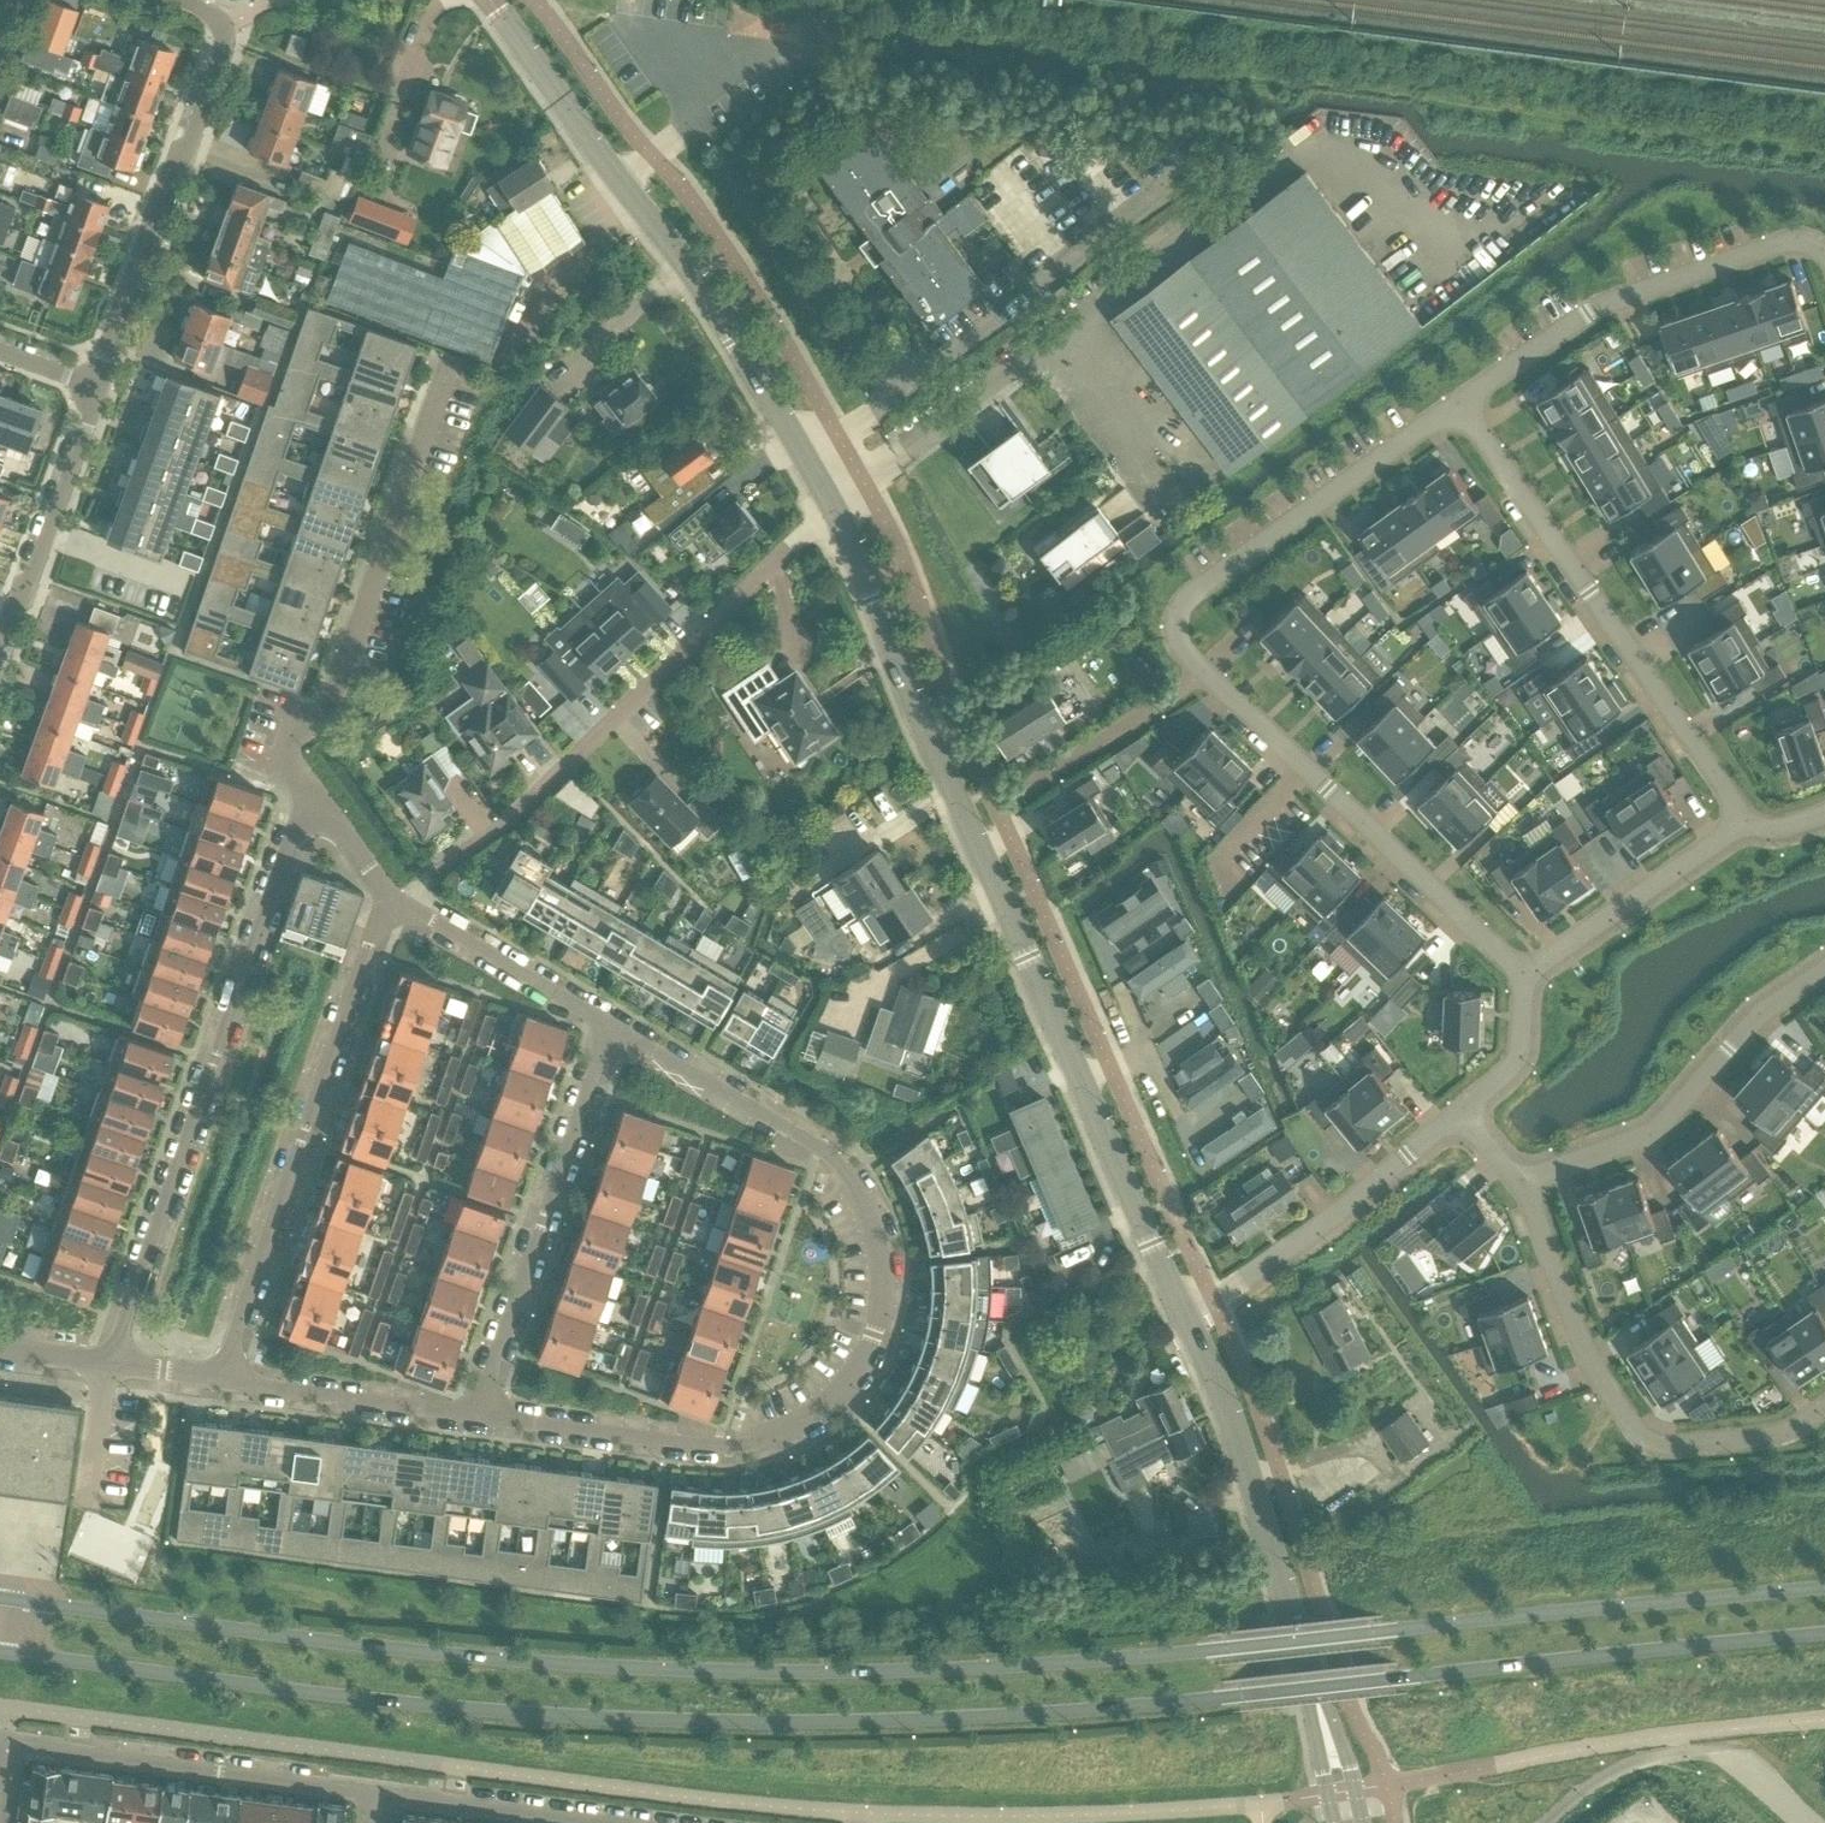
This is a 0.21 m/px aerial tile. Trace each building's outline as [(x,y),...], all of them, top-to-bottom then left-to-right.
[(284,52),(299,58),(306,38),(291,33),(284,52)] [(138,39),(130,60),(167,73),(175,52),(138,39)] [(73,59),(28,42),(21,60),(66,77),(73,59)] [(82,62),(110,72),(161,90),(167,73),(130,60),(101,49),(99,56),(86,51),(82,62)] [(278,68),(267,97),(304,111),(315,81),(278,68)] [(100,100),(114,105),(150,118),(161,90),(110,72),(100,100)] [(0,115),(31,127),(39,106),(8,94),(0,115)] [(408,152),(440,165),(446,146),(450,148),(457,128),(470,133),(477,113),(465,108),(465,107),(463,106),(460,101),(452,98),(447,100),(429,94),(428,96),(408,152)] [(267,97),(258,124),(295,137),(304,111),(267,97)] [(68,104),(64,115),(77,120),(81,109),(68,104)] [(114,105),(105,131),(141,144),(150,118),(114,105)] [(351,113),(347,124),(363,130),(367,119),(351,113)] [(338,123),(330,148),(361,159),(370,135),(338,123)] [(295,137),(258,124),(248,151),(285,164),(295,137)] [(141,144),(105,131),(91,126),(77,164),(107,175),(112,161),(132,168),(141,144)] [(954,223),(963,235),(985,218),(968,194),(945,211),(946,212),(935,220),(934,218),(941,212),(929,195),(925,197),(874,129),(819,170),(871,240),(871,239),(872,241),(865,246),(875,259),(877,257),(878,258),(878,259),(929,328),(985,287),(943,231),(954,223)] [(487,188),(504,214),(549,186),(552,184),(543,171),(546,169),(539,159),(537,161),(534,157),(487,188)] [(296,184),(337,199),(347,174),(331,168),(327,179),(302,170),(296,184)] [(1113,319),(1230,471),(1230,472),(1423,325),(1306,172),(1113,319)] [(237,183),(227,208),(261,220),(264,211),(279,216),(285,200),(237,183)] [(560,204),(549,186),(504,214),(454,247),(443,277),(348,241),(326,299),(489,362),(519,282),(528,286),(531,278),(585,242),(566,212),(561,215),(556,207),(560,204)] [(23,189),(19,198),(100,227),(109,203),(73,191),(68,205),(23,189)] [(61,227),(55,242),(90,255),(100,227),(19,198),(19,199),(36,205),(35,206),(54,214),(50,223),(61,227)] [(387,236),(396,210),(357,198),(349,223),(387,236)] [(9,225),(15,207),(0,202),(0,222),(9,225)] [(227,208),(219,231),(267,248),(268,246),(254,240),(261,220),(227,208)] [(324,210),(314,239),(330,244),(340,216),(324,210)] [(0,222),(0,243),(2,244),(9,225),(0,222)] [(211,253),(258,270),(259,270),(267,248),(219,231),(211,253)] [(43,237),(34,262),(81,279),(90,255),(55,242),(43,237)] [(330,244),(314,239),(308,254),(324,259),(330,244)] [(258,270),(211,253),(203,276),(250,293),(258,270)] [(12,285),(72,306),(81,279),(34,262),(33,263),(22,258),(12,285)] [(291,281),(294,283),(304,287),(311,269),(302,265),(298,264),(291,281)] [(311,290),(313,291),(326,295),(332,279),(319,274),(317,273),(311,290)] [(1766,288),(1765,289),(1781,335),(1808,326),(1792,280),(1766,289),(1766,288)] [(1765,289),(1739,298),(1755,344),(1781,335),(1765,289)] [(251,313),(290,327),(295,311),(257,297),(251,313)] [(1738,299),(1713,307),(1729,353),(1755,344),(1739,298),(1738,298),(1738,299)] [(193,302),(183,330),(220,343),(230,315),(193,302)] [(308,307),(299,332),(330,343),(336,326),(363,335),(358,352),(407,369),(416,344),(308,307)] [(1713,307),(1687,316),(1703,362),(1729,353),(1713,307)] [(1703,362),(1687,316),(1660,326),(1668,350),(1673,363),(1676,372),(1703,362)] [(265,347),(261,358),(276,363),(289,331),(270,323),(261,345),(265,347)] [(220,343),(183,330),(173,358),(209,371),(214,358),(228,363),(233,348),(220,343)] [(299,332),(291,356),(399,393),(407,369),(358,352),(352,370),(317,358),(323,341),(330,344),(330,343),(299,332)] [(1659,353),(1664,366),(1673,363),(1668,350),(1659,353)] [(276,363),(261,358),(252,354),(237,394),(261,403),(272,375),(276,363)] [(291,356),(282,381),(313,392),(319,375),(346,384),(341,401),(391,419),(399,393),(291,356)] [(1629,366),(1634,374),(1647,367),(1642,358),(1629,366)] [(1647,367),(1634,374),(1639,382),(1652,375),(1647,367)] [(1802,368),(1793,371),(1798,385),(1807,382),(1802,368)] [(635,370),(619,383),(616,380),(600,393),(603,397),(595,404),(606,417),(603,419),(613,431),(656,396),(654,394),(654,389),(649,383),(645,383),(635,370)] [(1798,385),(1793,371),(1784,374),(1789,388),(1798,385)] [(167,373),(155,407),(208,426),(220,392),(167,373)] [(1552,423),(1552,425),(1594,399),(1579,374),(1538,400),(1552,423)] [(1748,379),(1739,382),(1744,396),(1753,393),(1748,379)] [(268,403),(268,404),(382,443),(384,438),(391,419),(341,401),(335,419),(307,409),(313,392),(282,381),(274,405),(268,403)] [(1744,396),(1739,382),(1730,385),(1735,399),(1744,396)] [(540,384),(504,431),(544,462),(559,444),(546,434),(562,413),(568,406),(540,384)] [(0,394),(0,440),(1,441),(16,400),(0,394)] [(1798,441),(1824,431),(1824,398),(1803,406),(1788,411),(1798,441)] [(1552,425),(1567,448),(1609,422),(1594,399),(1552,425)] [(42,409),(16,400),(1,441),(27,450),(42,409)] [(1000,400),(973,423),(990,444),(1017,421),(1000,400)] [(268,404),(259,429),(289,439),(295,422),(330,434),(324,451),(374,468),(379,454),(382,443),(268,404)] [(1658,413),(1663,421),(1675,413),(1670,405),(1658,413)] [(155,407),(143,439),(196,459),(208,426),(155,407)] [(1709,416),(1714,429),(1723,426),(1718,412),(1709,416)] [(1675,413),(1663,421),(1668,429),(1680,422),(1675,413)] [(225,432),(235,436),(240,421),(230,418),(225,432)] [(240,421),(235,436),(244,440),(250,425),(240,421)] [(1568,449),(1582,471),(1623,446),(1609,422),(1567,448),(1567,449),(1568,449)] [(1016,426),(988,447),(977,456),(979,459),(968,468),(989,495),(988,496),(990,497),(994,492),(999,500),(1008,496),(1009,498),(1048,468),(1016,426)] [(259,429),(251,453),(365,493),(374,468),(324,451),(318,468),(284,456),(289,439),(259,429)] [(1798,441),(1809,470),(1823,465),(1824,465),(1824,431),(1798,441)] [(1050,468),(1070,459),(1058,432),(1038,441),(1050,468)] [(712,458),(693,433),(660,457),(678,483),(712,458)] [(196,459),(143,439),(131,472),(184,491),(196,459)] [(1582,471),(1596,494),(1637,469),(1623,446),(1582,471)] [(213,465),(223,468),(228,454),(218,450),(213,465)] [(251,453),(243,478),(272,488),(278,471),(308,481),(302,498),(357,517),(365,493),(251,453)] [(228,454),(223,468),(233,472),(238,458),(228,454)] [(1450,468),(1427,485),(1456,525),(1479,508),(1450,468)] [(1637,469),(1596,494),(1611,519),(1652,493),(1637,469)] [(131,472),(119,505),(173,524),(184,491),(131,472)] [(243,478),(234,502),(348,542),(357,517),(302,498),(302,499),(306,501),(301,517),(267,505),(272,488),(243,478)] [(201,497),(211,501),(216,487),(206,483),(201,497)] [(1427,485),(1405,501),(1433,541),(1456,525),(1427,485)] [(216,487),(211,501),(221,505),(226,490),(216,487)] [(1405,501),(1382,518),(1411,557),(1433,541),(1405,501)] [(234,502),(226,527),(262,540),(263,539),(256,536),(262,520),(296,532),(290,549),(340,566),(348,542),(234,502)] [(755,526),(736,502),(717,517),(706,502),(669,533),(680,547),(694,536),(711,560),(755,526)] [(173,524),(119,505),(107,539),(160,558),(173,524)] [(1031,544),(1044,562),(1057,579),(1117,534),(1096,507),(1057,537),(1051,529),(1031,544)] [(560,513),(550,527),(579,546),(589,532),(560,513)] [(199,534),(204,519),(195,516),(189,530),(199,534)] [(1411,557),(1382,518),(1359,534),(1388,574),(1411,557)] [(214,523),(204,519),(199,534),(209,537),(214,523)] [(1148,523),(1124,541),(1124,542),(1135,557),(1159,538),(1153,530),(1148,523)] [(1512,523),(1497,537),(1511,552),(1526,539),(1512,523)] [(226,527),(217,552),(331,591),(340,566),(290,549),(284,566),(257,557),(262,540),(226,527)] [(1632,554),(1647,579),(1691,552),(1676,527),(1663,535),(1632,554)] [(187,566),(193,552),(183,548),(177,562),(187,566)] [(202,555),(193,552),(187,566),(197,570),(202,555)] [(217,552),(209,576),(245,589),(251,571),(279,581),(273,598),(323,615),(331,591),(217,552)] [(1691,552),(1647,579),(1663,605),(1694,586),(1707,578),(1707,577),(1691,552)] [(1489,571),(1482,561),(1470,569),(1477,579),(1489,571)] [(1347,575),(1355,587),(1365,580),(1356,568),(1347,575)] [(1485,600),(1503,625),(1545,596),(1527,570),(1497,591),(1485,599),(1485,600)] [(644,637),(638,630),(652,618),(655,621),(670,608),(638,572),(623,585),(617,578),(560,630),(568,639),(540,664),(570,698),(584,685),(581,682),(595,669),(601,676),(629,651),(644,637)] [(209,576),(200,601),(314,640),(323,615),(273,598),(267,615),(233,603),(238,587),(245,589),(209,576)] [(1444,578),(1432,586),(1439,596),(1451,588),(1444,578)] [(1363,598),(1372,609),(1381,602),(1372,590),(1363,598)] [(1545,596),(1503,625),(1520,651),(1533,643),(1563,622),(1545,596)] [(200,601),(192,625),(222,636),(228,618),(262,630),(256,647),(306,664),(314,640),(200,601)] [(1796,614),(1791,601),(1779,608),(1785,617),(1786,619),(1787,619),(1796,614)] [(1262,635),(1281,656),(1317,623),(1297,602),(1262,635)] [(1381,602),(1372,609),(1381,620),(1390,613),(1381,602)] [(77,620),(67,646),(114,663),(119,650),(104,644),(108,633),(112,634),(119,615),(94,606),(87,624),(77,620)] [(1423,627),(1432,638),(1441,631),(1433,619),(1423,627)] [(1690,648),(1705,673),(1749,646),(1734,621),(1721,629),(1690,648)] [(1281,656),(1300,676),(1336,643),(1317,623),(1281,656)] [(222,636),(192,625),(183,650),(297,690),(306,664),(256,647),(250,664),(216,652),(222,636)] [(466,637),(454,646),(469,665),(480,657),(466,637)] [(1300,676),(1319,696),(1354,663),(1336,643),(1300,676)] [(67,646),(59,671),(90,682),(95,669),(114,676),(118,665),(114,663),(67,646)] [(1749,646),(1705,673),(1721,699),(1752,680),(1765,672),(1764,671),(1749,646)] [(123,666),(143,674),(156,679),(162,663),(128,650),(123,666)] [(1545,687),(1563,712),(1605,683),(1587,657),(1557,678),(1545,686),(1545,687)] [(1354,663),(1319,696),(1339,717),(1374,683),(1354,663)] [(488,768),(492,769),(503,760),(504,756),(518,746),(515,743),(519,740),(521,742),(535,731),(486,664),(463,681),(475,697),(471,700),(468,700),(448,714),(448,718),(456,730),(460,731),(463,729),(481,753),(480,757),(488,768)] [(1824,686),(1818,670),(1810,675),(1815,689),(1824,686)] [(59,671),(49,696),(100,715),(104,703),(85,696),(90,682),(59,671)] [(757,671),(724,693),(754,739),(773,726),(795,758),(833,732),(817,708),(794,674),(770,690),(757,671)] [(1520,679),(1526,692),(1545,684),(1539,671),(1520,679)] [(156,679),(143,674),(137,689),(151,694),(156,679)] [(1491,696),(1503,688),(1495,676),(1483,684),(1491,696)] [(529,681),(519,691),(528,701),(538,691),(529,681)] [(1064,720),(1044,689),(1041,683),(983,720),(1006,756),(1064,720)] [(1605,683),(1563,712),(1580,738),(1593,730),(1623,709),(1605,683)] [(49,696),(40,722),(71,734),(77,719),(96,726),(100,715),(49,696)] [(1809,697),(1811,715),(1824,714),(1824,709),(1824,696),(1809,697)] [(1355,734),(1376,757),(1414,721),(1393,699),(1381,709),(1355,734)] [(1773,710),(1777,725),(1811,716),(1806,700),(1773,710)] [(130,709),(124,724),(138,729),(143,714),(130,709)] [(1795,778),(1824,767),(1824,761),(1815,732),(1810,718),(1778,729),(1795,778)] [(1414,721),(1376,757),(1398,780),(1425,755),(1436,744),(1435,744),(1414,721)] [(40,722),(30,748),(81,767),(86,755),(66,748),(71,734),(40,722)] [(138,729),(124,724),(119,738),(132,743),(138,729)] [(1172,765),(1193,786),(1229,748),(1207,727),(1182,754),(1172,765)] [(1142,733),(1092,767),(1102,781),(1152,748),(1142,733)] [(1172,765),(1182,754),(1171,743),(1150,766),(1161,777),(1172,765)] [(81,767),(30,748),(21,774),(52,785),(58,770),(77,777),(81,767)] [(1229,748),(1193,786),(1215,806),(1226,795),(1251,769),(1229,748)] [(145,752),(141,762),(156,767),(159,758),(145,752)] [(437,785),(449,776),(431,753),(419,762),(421,766),(395,785),(416,814),(416,818),(424,829),(428,830),(439,822),(440,818),(454,808),(437,785)] [(111,760),(106,775),(119,780),(125,765),(111,760)] [(1419,802),(1440,824),(1478,789),(1457,766),(1456,766),(1445,777),(1419,802)] [(119,780),(106,775),(100,789),(114,794),(119,780)] [(198,801),(198,802),(252,821),(262,793),(209,775),(200,802),(198,801)] [(1657,776),(1631,793),(1661,836),(1687,818),(1666,788),(1657,775),(1657,776)] [(552,795),(581,812),(591,796),(572,776),(552,795)] [(685,805),(657,776),(643,789),(639,789),(636,790),(634,793),(632,796),(633,799),(629,803),(670,844),(691,822),(706,838),(724,820),(697,793),(685,805)] [(1044,819),(1091,789),(1084,778),(1037,807),(1044,819)] [(1553,780),(1544,789),(1554,804),(1564,796),(1553,780)] [(1478,789),(1440,824),(1462,847),(1488,822),(1500,812),(1499,812),(1478,789)] [(1661,836),(1631,793),(1606,811),(1605,811),(1614,824),(1635,854),(1661,836)] [(591,796),(581,812),(591,817),(598,804),(591,796)] [(128,798),(125,808),(139,813),(143,803),(128,798)] [(1082,800),(1069,808),(1038,828),(1057,857),(1100,829),(1082,801),(1082,800)] [(11,801),(2,826),(53,845),(57,835),(38,828),(43,812),(11,801)] [(198,802),(188,830),(243,848),(252,821),(198,802)] [(139,813),(125,808),(121,818),(136,823),(139,813)] [(1548,817),(1525,831),(1532,842),(1554,828),(1548,817)] [(0,832),(0,855),(24,864),(30,850),(49,857),(53,845),(2,826),(0,832)] [(612,847),(621,852),(630,836),(623,828),(612,847)] [(188,830),(179,857),(233,876),(243,848),(188,830)] [(1284,872),(1305,892),(1341,855),(1319,834),(1294,861),(1283,872),(1284,872)] [(630,836),(621,852),(630,857),(638,844),(630,836)] [(1563,840),(1538,858),(1567,900),(1593,882),(1572,852),(1564,840),(1563,840)] [(86,841),(80,856),(94,861),(99,846),(86,841)] [(520,913),(521,914),(551,864),(519,845),(490,895),(514,910),(518,904),(524,908),(520,913)] [(834,878),(857,913),(876,900),(880,905),(902,889),(876,850),(834,878)] [(108,852),(105,862),(119,867),(123,857),(108,852)] [(35,896),(39,885),(19,878),(24,864),(0,855),(0,884),(35,896)] [(1341,855),(1305,892),(1326,913),(1327,913),(1337,902),(1363,876),(1341,855)] [(94,861),(80,856),(75,871),(88,876),(94,861)] [(179,857),(169,884),(224,903),(233,876),(179,857)] [(1150,862),(1151,863),(1164,895),(1176,890),(1178,890),(1164,857),(1161,858),(1153,861),(1150,862)] [(1567,900),(1538,858),(1512,875),(1520,888),(1541,918),(1567,900)] [(119,867),(105,862),(101,872),(116,877),(119,867)] [(535,922),(545,927),(574,878),(573,877),(568,885),(546,873),(551,864),(521,914),(535,922)] [(652,887),(661,892),(670,877),(663,869),(652,887)] [(279,938),(299,945),(322,878),(302,871),(279,938)] [(670,877),(661,892),(670,898),(678,884),(670,877)] [(299,945),(320,952),(343,885),(322,878),(299,945)] [(563,938),(569,941),(598,891),(574,878),(545,927),(563,938)] [(1097,915),(1119,946),(1141,931),(1148,942),(1159,934),(1152,923),(1171,911),(1149,879),(1097,915)] [(6,915),(11,900),(30,907),(35,896),(0,884),(0,912),(6,915)] [(169,884),(160,912),(215,930),(224,903),(169,884)] [(343,885),(320,952),(340,959),(363,892),(343,885)] [(876,900),(857,913),(881,948),(929,915),(909,885),(903,890),(902,889),(880,905),(876,900)] [(91,900),(107,906),(111,895),(95,889),(91,900)] [(67,891),(62,906),(75,911),(81,896),(67,891)] [(582,949),(592,955),(621,905),(598,891),(569,941),(582,949)] [(1349,934),(1370,954),(1406,917),(1384,896),(1359,923),(1349,934)] [(794,910),(816,942),(835,929),(814,897),(794,910)] [(606,963),(616,969),(640,927),(617,914),(622,906),(621,905),(592,955),(606,963)] [(75,911),(62,906),(56,921),(70,926),(75,911)] [(89,906),(85,916),(100,921),(103,911),(89,906)] [(703,907),(702,909),(692,926),(702,931),(711,915),(703,907)] [(16,947),(20,936),(1,929),(6,915),(0,912),(0,941),(16,947)] [(160,912),(151,939),(205,958),(215,930),(160,912)] [(724,926),(733,932),(741,918),(732,913),(724,926)] [(100,921),(85,916),(82,926),(96,931),(100,921)] [(1406,917),(1370,954),(1392,975),(1403,964),(1428,938),(1406,917)] [(741,918),(733,932),(742,937),(750,924),(741,918)] [(1193,930),(1184,918),(1172,926),(1180,938),(1193,930)] [(835,929),(816,942),(812,945),(848,958),(853,945),(840,926),(835,929)] [(630,977),(640,983),(664,941),(640,927),(616,969),(630,977)] [(697,945),(716,956),(723,943),(704,932),(697,945)] [(151,939),(141,966),(196,985),(205,958),(151,939)] [(1128,980),(1139,997),(1159,984),(1167,997),(1189,982),(1180,969),(1197,957),(1186,940),(1128,980)] [(0,941),(0,954),(12,958),(16,947),(0,941)] [(658,993),(663,997),(692,947),(692,946),(687,955),(664,941),(640,983),(658,993)] [(48,943),(43,958),(56,963),(62,948),(48,943)] [(677,1005),(687,1011),(716,961),(692,947),(663,997),(677,1005)] [(56,963),(43,958),(37,972),(51,977),(56,963)] [(69,960),(65,970),(80,975),(83,965),(69,960)] [(767,970),(781,977),(786,968),(773,960),(767,970)] [(716,961),(687,1011),(711,1025),(741,975),(716,961)] [(1268,965),(1247,987),(1261,1000),(1282,979),(1268,965)] [(141,966),(133,993),(187,1012),(196,985),(141,966)] [(786,968),(781,977),(794,985),(799,976),(786,968)] [(80,975),(65,970),(62,980),(76,985),(80,975)] [(384,1161),(424,1045),(444,987),(400,972),(340,1146),(384,1161)] [(1413,974),(1392,997),(1403,1007),(1424,985),(1413,974)] [(1196,986),(1209,1007),(1222,998),(1208,978),(1196,986)] [(880,1010),(870,1039),(865,1051),(896,1062),(903,1044),(919,1049),(937,998),(902,986),(892,1014),(880,1010)] [(736,1040),(742,1043),(772,993),(771,993),(766,1001),(742,987),(718,1029),(736,1040)] [(1447,991),(1445,1043),(1479,1044),(1481,993),(1447,991)] [(187,1012),(133,993),(132,994),(141,997),(131,1025),(177,1040),(187,1012)] [(772,993),(742,1043),(767,1057),(796,1008),(772,993)] [(471,996),(465,1011),(475,1015),(481,999),(471,996)] [(1207,1011),(1221,1031),(1233,1023),(1219,1003),(1207,1011)] [(465,1011),(460,1027),(470,1030),(475,1015),(465,1011)] [(507,1038),(516,1041),(558,1055),(567,1029),(516,1011),(507,1038)] [(1814,1018),(1824,1034),(1824,1011),(1814,1018)] [(485,1013),(480,1028),(490,1031),(495,1017),(485,1013)] [(23,1022),(17,1037),(31,1042),(36,1027),(23,1022)] [(470,1030),(460,1027),(455,1042),(465,1046),(470,1030)] [(490,1031),(480,1028),(475,1042),(485,1045),(490,1031)] [(44,1029),(40,1039),(55,1044),(58,1034),(44,1029)] [(815,1062),(847,1074),(858,1042),(827,1031),(815,1062)] [(118,1034),(109,1062),(163,1081),(173,1053),(118,1034)] [(31,1042),(17,1037),(12,1052),(26,1057),(31,1042)] [(55,1044),(40,1039),(37,1049),(52,1054),(55,1044)] [(516,1041),(508,1065),(549,1079),(558,1055),(516,1041)] [(1178,1089),(1189,1105),(1241,1070),(1229,1053),(1221,1059),(1209,1043),(1182,1063),(1193,1079),(1178,1089)] [(1290,1055),(1282,1045),(1277,1050),(1273,1052),(1281,1063),(1282,1062),(1290,1055)] [(1773,1053),(1752,1077),(1791,1111),(1812,1088),(1800,1078),(1773,1053)] [(450,1054),(445,1070),(455,1073),(460,1058),(450,1054)] [(109,1062),(99,1089),(153,1108),(163,1081),(109,1062)] [(468,1062),(463,1077),(473,1080),(478,1066),(468,1062)] [(508,1065),(499,1090),(541,1104),(549,1079),(508,1065)] [(1001,1087),(1014,1081),(1009,1068),(996,1074),(1001,1087)] [(1373,1069),(1350,1088),(1383,1128),(1406,1108),(1383,1080),(1373,1069)] [(445,1070),(440,1085),(450,1089),(455,1073),(445,1070)] [(1237,1080),(1251,1100),(1263,1092),(1249,1072),(1237,1080)] [(0,1084),(0,1088),(12,1093),(18,1078),(4,1073),(0,1084)] [(473,1080),(463,1077),(458,1091),(468,1094),(473,1080)] [(1791,1111),(1752,1077),(1731,1101),(1759,1125),(1770,1135),(1771,1135),(1791,1111)] [(24,1083),(21,1093),(35,1098),(39,1088),(24,1083)] [(450,1089),(440,1085),(434,1101),(444,1104),(450,1089)] [(0,1088),(0,1105),(7,1108),(12,1093),(0,1088)] [(1383,1128),(1350,1088),(1327,1106),(1327,1107),(1336,1119),(1360,1147),(1383,1128)] [(99,1089),(90,1117),(144,1135),(153,1108),(99,1089)] [(499,1090),(491,1114),(533,1129),(541,1104),(499,1090)] [(35,1098),(21,1093),(17,1103),(32,1108),(35,1098)] [(1011,1110),(1038,1172),(1069,1158),(1042,1096),(1011,1110)] [(1274,1124),(1262,1107),(1246,1118),(1241,1110),(1231,1117),(1236,1125),(1201,1148),(1212,1165),(1274,1124)] [(622,1109),(613,1135),(654,1149),(663,1123),(622,1109)] [(451,1111),(446,1126),(456,1129),(461,1115),(451,1111)] [(431,1112),(425,1127),(435,1131),(441,1115),(431,1112)] [(491,1114),(482,1139),(524,1153),(533,1129),(491,1114)] [(90,1117),(80,1144),(135,1163),(144,1135),(90,1117)] [(456,1129),(446,1126),(441,1140),(451,1144),(456,1129)] [(425,1127),(420,1143),(430,1146),(435,1131),(425,1127)] [(972,1142),(965,1128),(956,1132),(962,1147),(972,1142)] [(1708,1128),(1684,1147),(1716,1188),(1740,1168),(1741,1168),(1731,1156),(1708,1128)] [(900,1175),(903,1180),(943,1158),(938,1150),(933,1142),(926,1132),(889,1159),(897,1171),(900,1175)] [(613,1135),(605,1159),(646,1174),(654,1149),(613,1135)] [(4,1137),(1,1147),(16,1152),(19,1142),(4,1137)] [(482,1139),(474,1163),(516,1178),(524,1153),(482,1139)] [(430,1146),(420,1143),(415,1158),(425,1162),(430,1146)] [(80,1144),(71,1171),(125,1190),(135,1163),(80,1144)] [(689,1145),(684,1159),(694,1163),(699,1148),(689,1145)] [(1760,1176),(1772,1167),(1755,1146),(1744,1155),(1760,1176)] [(1,1147),(0,1150),(0,1158),(12,1162),(16,1152),(1,1147)] [(1716,1188),(1684,1147),(1659,1167),(1682,1195),(1692,1207),(1716,1188)] [(433,1165),(443,1168),(448,1154),(438,1150),(433,1165)] [(707,1151),(702,1165),(712,1169),(717,1155),(707,1151)] [(793,1168),(751,1154),(742,1151),(733,1175),(743,1178),(743,1179),(785,1194),(793,1168)] [(321,1344),(381,1169),(337,1154),(277,1329),(321,1344)] [(976,1161),(982,1175),(992,1170),(986,1157),(976,1161)] [(911,1197),(914,1202),(956,1185),(952,1176),(948,1168),(943,1158),(903,1180),(909,1192),(911,1197)] [(1069,1158),(1038,1172),(1064,1233),(1081,1226),(1095,1220),(1069,1158)] [(605,1159),(596,1184),(637,1198),(646,1174),(605,1159)] [(694,1163),(684,1159),(679,1174),(689,1177),(694,1163)] [(516,1178),(474,1163),(465,1188),(507,1203),(516,1178)] [(712,1169),(702,1165),(697,1180),(707,1183),(712,1169)] [(1217,1215),(1230,1232),(1227,1234),(1230,1237),(1232,1236),(1236,1241),(1298,1197),(1280,1171),(1273,1176),(1267,1168),(1242,1185),(1248,1193),(1217,1215)] [(992,1170),(982,1175),(988,1189),(998,1184),(992,1170)] [(71,1171),(61,1198),(116,1217),(125,1190),(71,1171)] [(743,1179),(734,1204),(776,1218),(785,1194),(743,1179)] [(596,1184),(588,1209),(629,1223),(637,1198),(596,1184)] [(920,1220),(922,1226),(966,1213),(963,1205),(961,1197),(958,1189),(956,1185),(914,1202),(919,1215),(920,1220)] [(403,1191),(398,1206),(408,1210),(413,1194),(403,1191)] [(672,1194),(667,1208),(677,1212),(682,1197),(672,1194)] [(1436,1228),(1458,1254),(1498,1221),(1476,1195),(1436,1228)] [(422,1197),(417,1212),(427,1215),(432,1200),(422,1197)] [(1642,1197),(1612,1207),(1629,1256),(1658,1246),(1659,1245),(1654,1231),(1642,1197)] [(61,1198),(52,1226),(107,1244),(116,1217),(61,1198)] [(462,1198),(453,1223),(495,1238),(504,1213),(462,1198)] [(690,1200),(685,1215),(695,1218),(700,1204),(690,1200)] [(734,1204),(726,1228),(768,1243),(776,1218),(734,1204)] [(1005,1219),(999,1205),(989,1209),(995,1223),(1005,1219)] [(398,1206),(393,1222),(403,1225),(408,1210),(398,1206)] [(1667,1206),(1653,1212),(1665,1235),(1678,1228),(1667,1206)] [(1629,1256),(1612,1207),(1582,1218),(1594,1252),(1600,1267),(1600,1266),(1629,1256)] [(677,1212),(667,1208),(662,1223),(672,1226),(677,1212)] [(0,1209),(0,1238),(10,1241),(19,1215),(0,1209)] [(588,1209),(580,1233),(621,1247),(629,1223),(588,1209)] [(966,1213),(922,1226),(925,1239),(927,1247),(928,1251),(982,1243),(980,1231),(978,1220),(975,1210),(966,1213)] [(695,1218),(685,1215),(680,1229),(690,1232),(695,1218)] [(403,1225),(393,1222),(387,1237),(397,1241),(403,1225)] [(413,1222),(408,1236),(418,1239),(423,1225),(413,1222)] [(453,1223),(445,1248),(487,1262),(495,1238),(453,1223)] [(52,1226),(43,1253),(97,1272),(107,1244),(52,1226)] [(1081,1226),(1064,1233),(1055,1238),(1060,1251),(1087,1239),(1081,1226)] [(726,1228),(717,1253),(759,1267),(768,1243),(726,1228)] [(580,1233),(571,1258),(612,1272),(621,1247),(580,1233)] [(418,1239),(408,1236),(403,1250),(413,1254),(418,1239)] [(655,1243),(650,1257),(660,1261),(665,1246),(655,1243)] [(384,1248),(378,1264),(388,1267),(394,1252),(384,1248)] [(445,1248),(436,1272),(478,1287),(487,1262),(445,1248)] [(673,1249),(668,1264),(678,1267),(683,1253),(673,1249)] [(97,1272),(43,1253),(33,1281),(87,1300),(97,1272)] [(717,1253),(709,1278),(751,1292),(759,1267),(717,1253)] [(930,1279),(930,1285),(976,1286),(976,1274),(975,1262),(974,1256),(929,1260),(930,1269),(930,1274),(930,1279)] [(660,1261),(650,1257),(645,1272),(655,1275),(660,1261)] [(571,1258),(563,1282),(604,1296),(612,1272),(571,1258)] [(378,1264),(373,1279),(383,1283),(388,1267),(378,1264)] [(678,1267),(668,1264),(663,1278),(673,1282),(678,1267)] [(1714,1282),(1722,1276),(1714,1264),(1706,1270),(1714,1282)] [(396,1271),(391,1285),(401,1289),(406,1274),(396,1271)] [(436,1272),(428,1297),(470,1311),(478,1287),(436,1272)] [(1019,1277),(1031,1305),(1040,1301),(1028,1273),(1019,1277)] [(709,1278),(700,1302),(742,1317),(751,1292),(709,1278)] [(383,1283),(373,1279),(368,1295),(378,1298),(383,1283)] [(563,1282),(554,1307),(595,1321),(604,1296),(563,1282)] [(401,1289),(391,1285),(386,1299),(396,1303),(401,1289)] [(930,1294),(928,1310),(974,1316),(975,1304),(976,1292),(976,1286),(930,1285),(930,1294)] [(638,1292),(633,1307),(643,1310),(648,1296),(638,1292)] [(428,1297),(419,1321),(461,1336),(470,1311),(428,1297)] [(656,1298),(651,1313),(661,1316),(666,1302),(656,1298)] [(1305,1316),(1334,1371),(1368,1354),(1340,1298),(1305,1316)] [(700,1302),(692,1327),(734,1341),(742,1317),(700,1302)] [(1477,1321),(1487,1348),(1536,1331),(1526,1303),(1491,1315),(1477,1320),(1477,1321)] [(363,1307),(358,1322),(368,1326),(373,1310),(363,1307)] [(554,1307),(546,1331),(587,1345),(595,1321),(554,1307)] [(643,1310),(633,1307),(628,1321),(638,1324),(643,1310)] [(1793,1324),(1822,1366),(1824,1364),(1824,1318),(1818,1307),(1817,1307),(1793,1324)] [(925,1328),(923,1335),(977,1349),(977,1348),(968,1345),(970,1336),(972,1326),(974,1316),(928,1310),(926,1321),(925,1328)] [(661,1316),(651,1313),(646,1327),(656,1331),(661,1316)] [(379,1320),(375,1334),(385,1338),(389,1323),(379,1320)] [(419,1321),(411,1346),(453,1360),(461,1336),(419,1321)] [(358,1322),(353,1338),(363,1341),(368,1326),(358,1322)] [(1628,1351),(1646,1377),(1689,1348),(1671,1322),(1658,1330),(1628,1351)] [(1822,1366),(1793,1324),(1768,1340),(1777,1353),(1797,1383),(1822,1366)] [(692,1327),(683,1351),(725,1366),(734,1341),(692,1327)] [(587,1345),(546,1331),(537,1357),(578,1371),(587,1345)] [(1536,1331),(1487,1348),(1497,1376),(1497,1377),(1511,1372),(1546,1359),(1536,1331)] [(385,1338),(375,1334),(370,1349),(380,1352),(385,1338)] [(919,1349),(915,1359),(967,1380),(970,1370),(974,1361),(977,1349),(923,1335),(920,1346),(919,1349)] [(363,1341),(353,1338),(347,1353),(357,1357),(363,1341)] [(621,1341),(616,1356),(626,1359),(631,1345),(621,1341)] [(453,1360),(411,1346),(402,1343),(393,1369),(444,1387),(453,1360)] [(1004,1345),(995,1350),(1010,1376),(1019,1371),(1004,1345)] [(639,1347),(634,1362),(644,1365),(649,1351),(639,1347)] [(1689,1348),(1646,1377),(1663,1403),(1694,1383),(1706,1374),(1689,1348)] [(666,1372),(666,1373),(717,1390),(725,1366),(683,1351),(675,1375),(666,1372)] [(626,1359),(616,1356),(611,1370),(621,1373),(626,1359)] [(909,1373),(904,1383),(952,1410),(957,1402),(961,1393),(967,1380),(915,1359),(913,1365),(909,1373)] [(644,1365),(634,1362),(629,1376),(639,1380),(644,1365)] [(1497,1377),(1497,1376),(1482,1382),(1487,1396),(1516,1386),(1511,1372),(1497,1377)] [(717,1390),(666,1373),(657,1398),(708,1416),(717,1390)] [(1104,1436),(1114,1456),(1191,1419),(1192,1418),(1173,1380),(1136,1399),(1142,1411),(1122,1421),(1119,1415),(1099,1425),(1104,1436)] [(897,1395),(891,1404),(928,1431),(933,1423),(939,1415),(944,1406),(952,1411),(952,1410),(904,1383),(901,1388),(897,1395)] [(1496,1420),(1542,1404),(1536,1389),(1490,1404),(1496,1420)] [(80,1411),(81,1406),(0,1395),(0,1490),(68,1500),(80,1411)] [(928,1431),(891,1404),(888,1407),(881,1416),(873,1425),(906,1457),(913,1449),(920,1441),(928,1431)] [(1380,1430),(1402,1461),(1430,1442),(1407,1410),(1380,1430)] [(1545,1414),(1548,1423),(1556,1421),(1553,1411),(1545,1414)] [(1114,1456),(1108,1459),(1123,1489),(1146,1478),(1140,1465),(1160,1456),(1162,1461),(1178,1454),(1180,1458),(1184,1459),(1189,1458),(1192,1455),(1194,1451),(1192,1447),(1203,1442),(1191,1419),(1114,1456)] [(175,1540),(202,1543),(206,1509),(189,1507),(192,1479),(210,1481),(218,1424),(191,1420),(175,1540)] [(988,1436),(993,1446),(1020,1433),(1016,1423),(988,1436)] [(202,1543),(228,1547),(244,1427),(218,1424),(210,1481),(228,1483),(224,1512),(206,1509),(202,1543)] [(228,1547),(254,1550),(258,1516),(240,1514),(244,1485),(262,1488),(269,1431),(244,1427),(228,1547)] [(254,1550),(279,1553),(295,1434),(269,1431),(262,1488),(280,1490),(275,1526),(258,1524),(259,1516),(258,1516),(254,1550)] [(851,1445),(848,1448),(876,1486),(882,1482),(889,1476),(896,1470),(900,1467),(867,1432),(861,1437),(851,1445)] [(279,1553),(305,1557),(309,1530),(291,1528),(295,1492),(313,1495),(321,1437),(295,1434),(279,1553)] [(1114,1456),(1104,1436),(1074,1451),(1083,1470),(1108,1459),(1114,1456)] [(305,1557),(331,1560),(347,1441),(321,1437),(313,1495),(331,1497),(327,1533),(309,1530),(305,1557)] [(331,1560),(357,1564),(360,1537),(342,1535),(347,1499),(365,1501),(372,1444),(347,1441),(331,1560)] [(357,1564),(382,1567),(398,1448),(372,1444),(365,1501),(383,1504),(378,1539),(360,1537),(357,1564)] [(382,1567),(408,1571),(412,1544),(394,1542),(399,1506),(417,1508),(424,1451),(398,1448),(382,1567)] [(830,1460),(826,1462),(850,1503),(856,1500),(863,1496),(870,1491),(876,1486),(848,1448),(844,1450),(837,1455),(830,1460)] [(408,1571),(434,1574),(450,1454),(424,1451),(417,1508),(434,1511),(430,1546),(412,1544),(408,1571)] [(434,1574),(460,1577),(464,1544),(446,1541),(450,1513),(468,1515),(476,1458),(450,1454),(434,1574)] [(460,1577),(485,1581),(501,1461),(476,1458),(468,1515),(486,1517),(481,1553),(464,1551),(465,1544),(464,1544),(460,1577)] [(485,1581),(511,1584),(516,1550),(498,1548),(502,1519),(519,1522),(527,1465),(501,1461),(485,1581)] [(807,1472),(803,1473),(825,1527),(831,1524),(840,1520),(849,1515),(853,1513),(848,1504),(850,1503),(826,1462),(822,1464),(815,1468),(807,1472)] [(511,1584),(537,1588),(553,1468),(527,1465),(519,1522),(537,1524),(534,1553),(516,1550),(511,1584)] [(537,1588),(563,1591),(566,1564),(548,1562),(553,1526),(571,1529),(578,1471),(553,1468),(537,1588)] [(563,1591),(589,1594),(604,1475),(578,1471),(571,1529),(589,1531),(584,1567),(566,1564),(563,1591)] [(782,1481),(778,1482),(793,1537),(800,1536),(809,1532),(819,1529),(825,1527),(803,1473),(791,1478),(782,1481)] [(589,1594),(614,1598),(619,1564),(601,1562),(605,1533),(623,1535),(630,1478),(604,1475),(589,1594)] [(619,1564),(614,1598),(641,1601),(657,1482),(650,1481),(630,1478),(623,1535),(640,1538),(636,1574),(619,1571),(620,1564),(619,1564)] [(942,1488),(953,1499),(960,1491),(949,1481),(942,1488)] [(762,1486),(753,1487),(761,1544),(767,1543),(777,1541),(787,1539),(793,1537),(778,1482),(773,1483),(762,1486)] [(690,1545),(695,1545),(701,1488),(692,1487),(670,1484),(664,1532),(692,1535),(690,1545)] [(731,1489),(727,1489),(728,1547),(735,1547),(745,1546),(755,1545),(761,1544),(753,1487),(748,1488),(739,1489),(731,1489)] [(701,1488),(695,1545),(701,1546),(712,1547),(725,1547),(728,1547),(727,1489),(721,1489),(711,1489),(705,1488),(701,1488)] [(928,1523),(943,1510),(932,1499),(918,1512),(928,1523)] [(911,1521),(903,1527),(912,1539),(920,1533),(911,1521)] [(912,1539),(903,1527),(894,1533),(904,1546),(912,1539)] [(1145,1540),(1133,1542),(1136,1566),(1136,1568),(1184,1562),(1181,1536),(1145,1540)] [(846,1561),(837,1565),(843,1579),(852,1575),(846,1561)] [(843,1579),(837,1565),(827,1570),(833,1584),(843,1579)] [(812,1568),(799,1571),(804,1591),(817,1588),(812,1568)] [(773,1586),(763,1588),(766,1603),(776,1601),(773,1586)] [(766,1603),(763,1588),(752,1590),(755,1605),(766,1603)] [(674,1607),(684,1608),(686,1592),(675,1591),(674,1607)] [(686,1592),(684,1608),(695,1609),(696,1593),(686,1592)] [(29,1819),(53,1822),(60,1768),(33,1765),(31,1780),(23,1779),(17,1820),(28,1822),(29,1819)] [(56,1822),(79,1822),(86,1772),(60,1768),(53,1822),(56,1822)] [(111,1775),(86,1772),(79,1822),(105,1822),(111,1775)] [(137,1782),(112,1779),(113,1775),(111,1775),(105,1822),(131,1822),(137,1782)] [(162,1786),(137,1782),(131,1822),(157,1822),(162,1786)] [(188,1789),(162,1786),(157,1822),(184,1822),(188,1789)] [(214,1793),(188,1789),(184,1822),(210,1822),(214,1793)] [(240,1796),(214,1793),(210,1822),(237,1822),(240,1796)] [(266,1800),(240,1796),(237,1822),(263,1822),(266,1800)] [(292,1803),(266,1800),(263,1822),(289,1822),(292,1803)] [(318,1803),(317,1802),(316,1806),(292,1803),(289,1822),(315,1822),(318,1803)] [(315,1822),(351,1822),(343,1821),(345,1806),(318,1803),(315,1822)] [(430,1818),(402,1814),(401,1822),(429,1822),(430,1818)]
